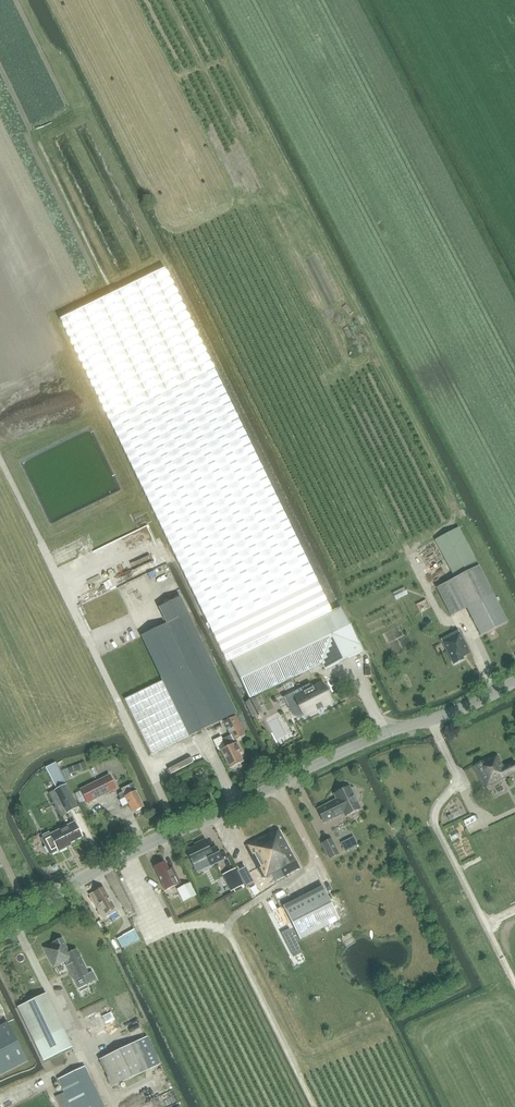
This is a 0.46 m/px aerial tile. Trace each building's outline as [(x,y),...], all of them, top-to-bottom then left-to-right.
[(165,269),(60,320),(227,663),(230,662),(331,611),(165,269)] [(436,540),(456,578),(479,566),(459,528),(436,540)] [(155,570),(159,581),(170,577),(165,566),(155,570)] [(467,608),(467,609),(481,636),(507,622),(479,566),(456,578),(453,580),(467,608)] [(452,617),(467,609),(467,608),(453,580),(437,588),(452,617)] [(94,599),(98,607),(104,604),(100,596),(94,599)] [(140,637),(161,681),(188,737),(225,719),(229,717),(236,714),(188,615),(189,614),(181,597),(159,608),(166,624),(140,637)] [(94,600),(87,602),(90,611),(97,609),(94,600)] [(326,669),(361,651),(339,607),(336,609),(331,611),(230,662),(249,700),(323,663),(326,669)] [(458,631),(441,640),(454,665),(464,660),(463,657),(470,653),(458,631)] [(151,754),(188,737),(161,681),(125,699),(151,754)] [(284,697),(281,698),(282,699),(284,697),(289,707),(287,709),(287,710),(290,708),(292,713),(297,716),(302,713),(304,716),(330,702),(321,684),(307,691),(305,687),(310,685),(309,684),(284,697)] [(224,748),(220,751),(228,768),(230,767),(233,769),(235,768),(235,765),(242,761),(238,753),(241,752),(236,742),(233,744),(232,741),(244,735),(235,716),(230,718),(229,717),(225,719),(226,721),(223,722),(229,736),(220,740),(224,748)] [(484,789),(514,773),(514,763),(514,761),(503,767),(498,757),(491,760),(490,759),(473,767),(484,789)] [(55,763),(45,768),(57,789),(66,785),(67,784),(55,763)] [(68,768),(70,774),(86,768),(84,763),(68,768)] [(85,787),(80,790),(85,799),(87,803),(116,789),(109,775),(85,787)] [(133,783),(120,789),(122,793),(118,795),(121,800),(124,798),(132,813),(143,808),(135,792),(138,791),(133,783)] [(57,789),(56,790),(55,790),(67,814),(78,808),(66,785),(57,789)] [(337,801),(329,805),(328,804),(318,810),(324,823),(335,817),(343,813),(345,816),(360,809),(356,799),(357,798),(358,796),(355,789),(352,788),(350,789),(349,787),(348,788),(347,786),(345,785),(341,787),(340,789),(341,791),(334,795),(337,801)] [(49,835),(50,836),(42,839),(50,855),(57,851),(58,851),(66,847),(65,844),(81,836),(74,823),(49,835)] [(270,833),(245,846),(263,879),(271,874),(275,881),(300,868),(279,830),(271,834),(270,833)] [(322,844),(330,859),(339,854),(331,839),(322,844)] [(199,846),(186,852),(191,863),(194,869),(208,862),(210,866),(221,860),(215,847),(209,850),(204,840),(197,843),(199,846)] [(164,862),(153,867),(164,891),(181,883),(173,867),(168,870),(164,862)] [(238,871),(246,886),(254,882),(246,867),(238,871)] [(235,869),(224,874),(233,891),(243,886),(235,869)] [(190,884),(178,890),(183,902),(196,895),(190,884)] [(103,887),(89,895),(92,900),(103,919),(117,911),(103,887)] [(325,891),(286,911),(301,940),(340,920),(325,891)] [(302,953),(290,929),(281,933),(293,957),(302,953)] [(135,930),(117,939),(122,949),(140,940),(135,930)] [(53,943),(53,944),(44,948),(54,968),(73,958),(63,938),(53,943)] [(46,994),(18,1007),(44,1061),(72,1048),(46,994)] [(28,1061),(8,1022),(0,1026),(0,1076),(28,1061)] [(133,1044),(102,1059),(115,1086),(146,1071),(133,1044)] [(57,1096),(62,1106),(100,1106),(85,1075),(82,1068),(58,1079),(64,1092),(57,1096)]
